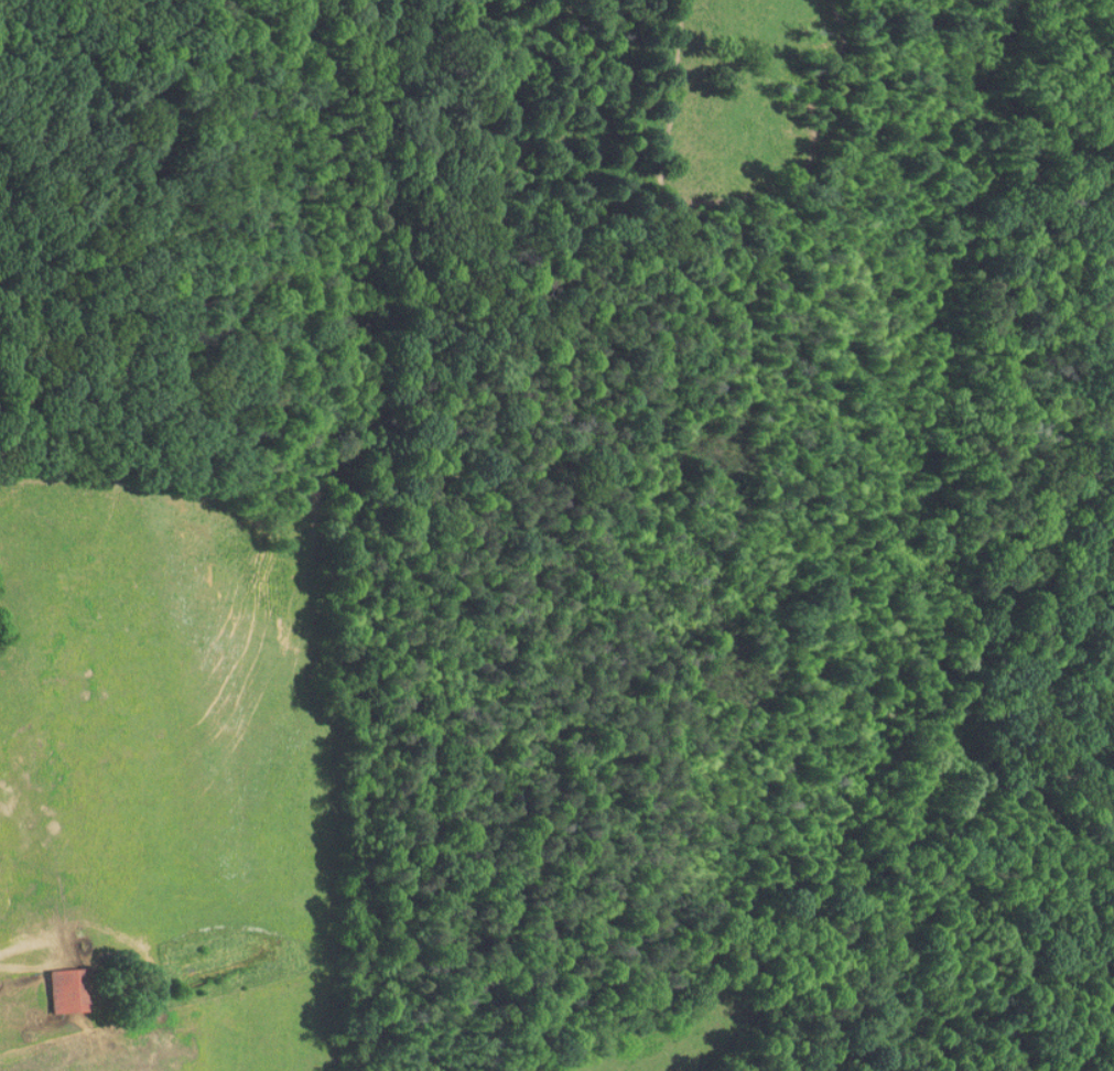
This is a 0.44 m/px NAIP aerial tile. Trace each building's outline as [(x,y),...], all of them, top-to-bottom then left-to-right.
[(38,963),(40,1005),(77,1004),(75,962),(38,963)]
